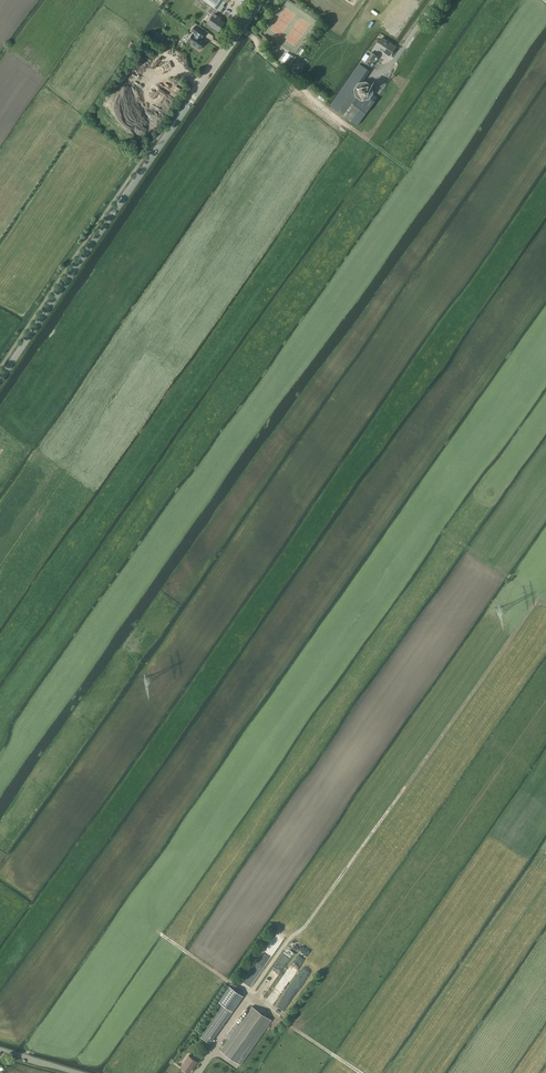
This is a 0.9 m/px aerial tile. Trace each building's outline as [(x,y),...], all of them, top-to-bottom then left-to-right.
[(212,5),(219,10),(220,11),(224,6),(223,5),(226,1),(227,2),(228,0),(204,0),(212,5)] [(208,22),(212,25),(211,26),(218,31),(225,22),(219,18),(220,16),(216,14),(219,10),(212,5),(208,11),(213,14),(208,22)] [(199,48),(200,49),(202,46),(201,45),(204,42),(199,39),(201,37),(201,38),(204,33),(194,26),(191,31),(194,32),(193,34),(192,34),(187,41),(199,49),(199,48)] [(375,47),(379,50),(380,49),(390,55),(396,47),(382,37),(375,47)] [(362,60),(360,63),(368,68),(370,66),(372,67),(379,57),(372,52),(365,62),(362,60)] [(285,63),(289,66),(292,63),(296,56),(295,57),(291,54),(285,63)] [(368,69),(360,63),(330,105),(344,116),(351,121),(351,120),(357,125),(374,102),(366,95),(367,95),(369,92),(369,87),(365,85),(360,85),(360,86),(357,84),(368,69)] [(230,984),(219,1001),(223,1004),(232,1011),(244,994),(230,984)] [(223,1004),(201,1036),(210,1043),(232,1011),(223,1004)] [(252,1006),(221,1050),(241,1064),(272,1020),(252,1006)] [(189,1055),(184,1062),(181,1066),(189,1072),(197,1061),(189,1055)]
